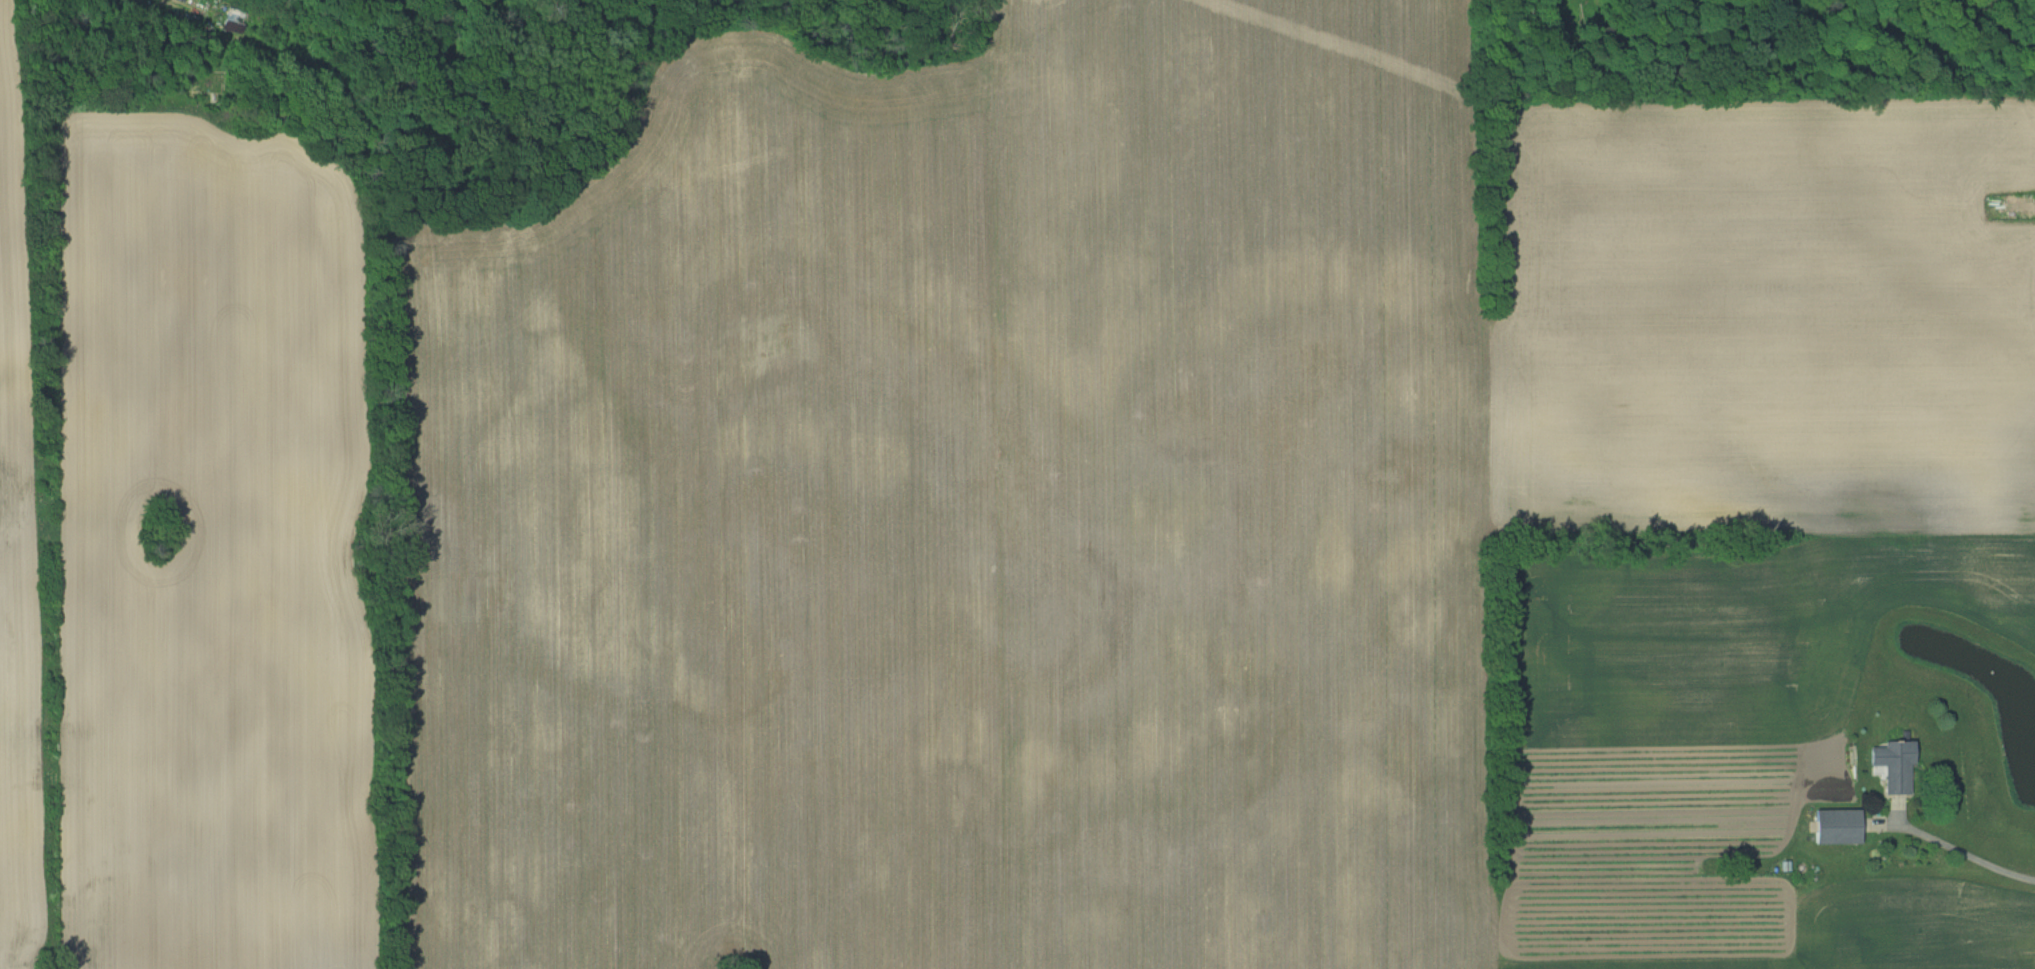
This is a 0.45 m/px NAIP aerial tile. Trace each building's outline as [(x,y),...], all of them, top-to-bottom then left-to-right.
[(1869,766),(1883,766),(1883,794),(1909,795),(1909,742),(1882,742),(1882,748),(1869,747),(1869,766)] [(1813,844),(1857,844),(1857,810),(1813,810),(1813,844)]
